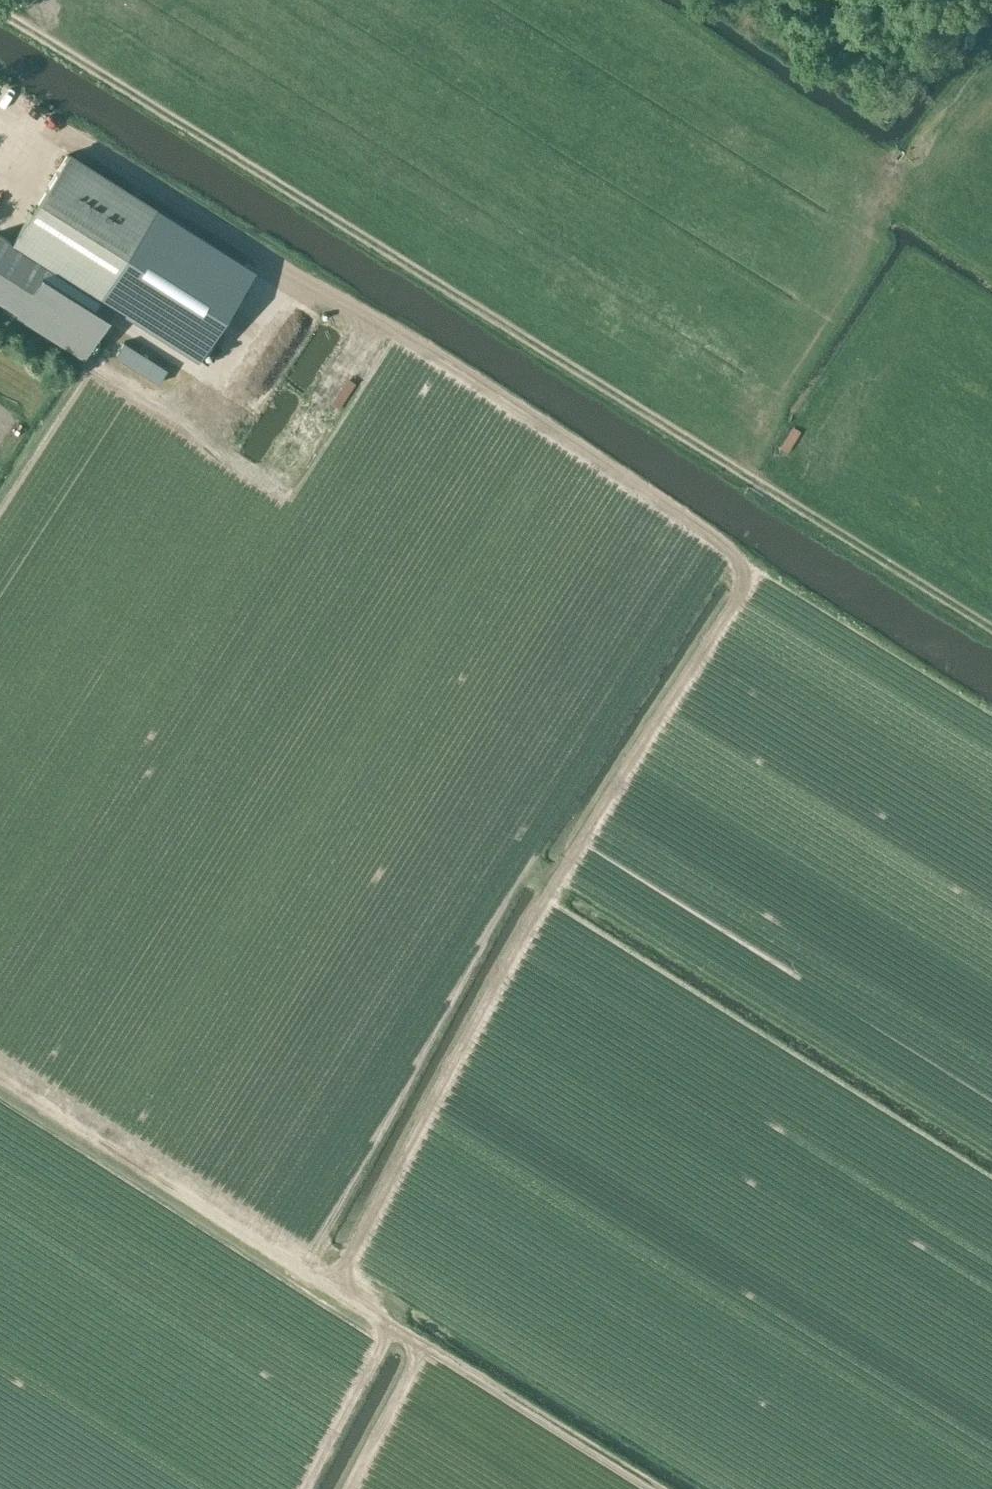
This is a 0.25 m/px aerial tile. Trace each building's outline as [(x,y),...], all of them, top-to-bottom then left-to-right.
[(86,351),(116,304),(199,357),(253,270),(68,153),(12,241),(0,233),(0,296),(86,351)] [(164,364),(118,336),(106,356),(151,385),(164,364)]
